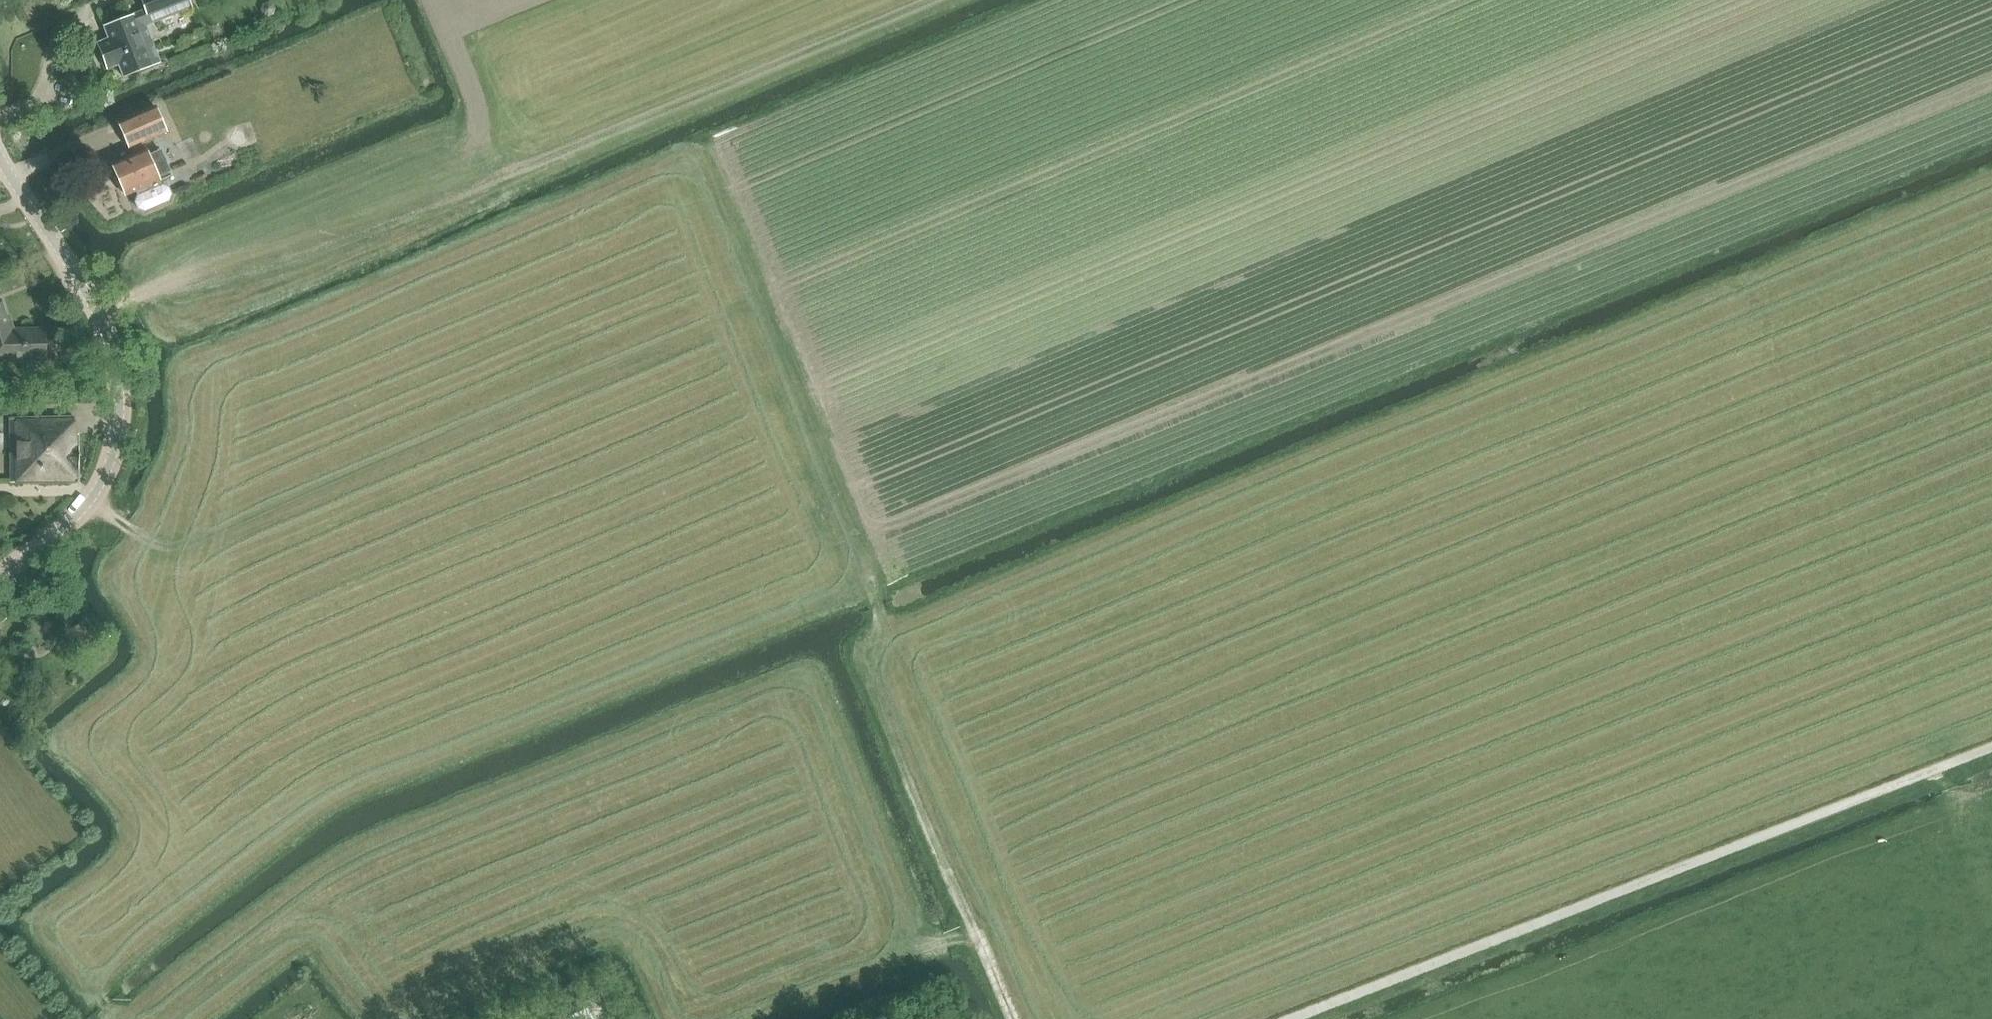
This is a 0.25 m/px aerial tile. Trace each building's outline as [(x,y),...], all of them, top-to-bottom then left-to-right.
[(190,0),(140,0),(144,11),(103,26),(108,39),(97,43),(107,69),(118,65),(123,78),(153,66),(137,23),(148,19),(149,23),(192,7),(190,0)] [(137,196),(134,203),(137,209),(144,211),(168,200),(170,194),(167,187),(160,184),(144,149),(143,150),(140,143),(166,132),(154,107),(118,122),(129,148),(130,148),(133,154),(111,164),(115,173),(113,177),(115,183),(119,184),(125,197),(135,192),(137,196)] [(256,158),(253,149),(239,154),(242,164),(256,158)] [(9,356),(9,358),(45,358),(45,328),(12,328),(10,322),(8,323),(1,301),(0,301),(0,356),(9,356)] [(12,418),(13,480),(77,480),(77,435),(74,435),(73,417),(12,418)]
